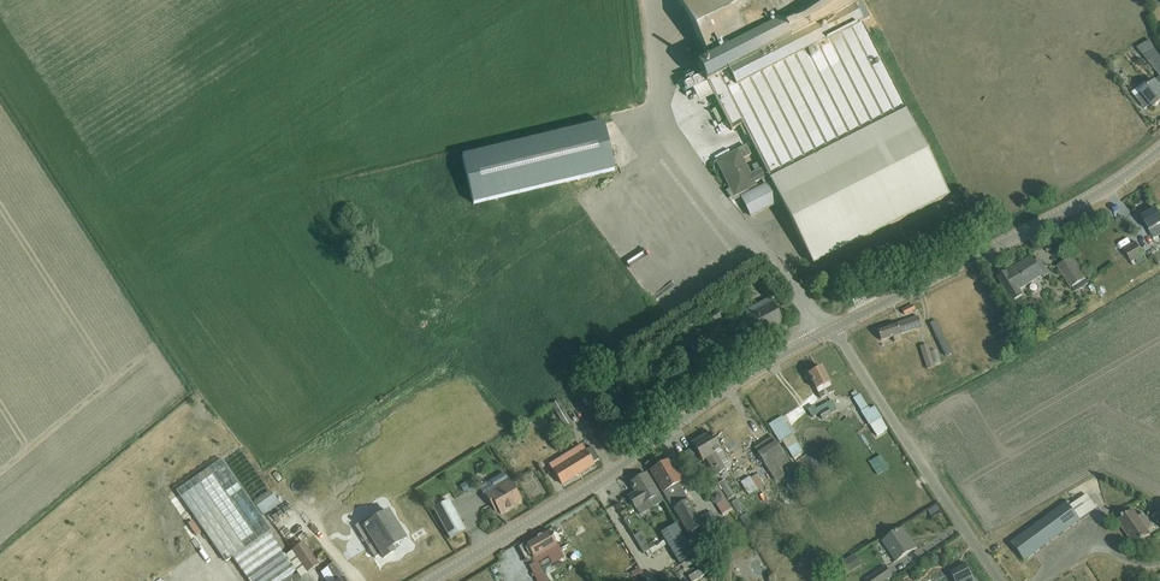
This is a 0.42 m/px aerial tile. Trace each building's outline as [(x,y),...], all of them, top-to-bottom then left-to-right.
[(797,0),(684,0),(713,58),(698,65),(731,131),(742,125),(764,168),(751,174),(743,159),(750,155),(746,146),(716,161),(734,197),(745,192),(747,194),(741,197),(751,216),(775,204),(777,209),(783,206),(813,265),(949,196),(862,24),(868,21),(860,4),(854,7),(850,0),(827,0),(803,12),(797,0)] [(1159,77),(1159,61),(1149,41),(1137,48),(1130,54),(1136,62),(1143,56),(1159,77)] [(1136,98),(1145,109),(1151,104),(1154,108),(1159,103),(1159,78),(1136,98)] [(462,158),(474,204),(614,171),(603,124),(462,158)] [(1142,217),(1154,237),(1159,233),(1159,214),(1156,208),(1142,217)] [(1125,248),(1136,242),(1133,237),(1122,243),(1125,248)] [(1134,267),(1145,259),(1143,255),(1136,243),(1124,251),(1134,267)] [(1007,271),(998,277),(1013,301),(1022,295),(1019,290),(1042,276),(1043,277),(1049,274),(1040,260),(1035,263),(1032,257),(1007,272),(1007,271)] [(1073,258),(1057,267),(1071,289),(1086,279),(1073,258)] [(756,283),(767,297),(776,291),(765,276),(756,283)] [(745,331),(751,327),(756,335),(781,322),(772,304),(746,317),(747,318),(740,321),(739,324),(742,330),(745,331)] [(901,309),(904,314),(914,309),(911,304),(901,309)] [(901,333),(921,326),(917,316),(897,323),(897,322),(877,329),(880,340),(894,335),(896,341),(903,338),(901,333)] [(928,324),(944,357),(951,354),(935,321),(928,324)] [(926,346),(918,348),(925,371),(933,368),(926,346)] [(808,374),(820,399),(834,392),(821,367),(808,374)] [(854,398),(861,411),(878,437),(889,430),(876,408),(870,411),(859,395),(854,398)] [(553,406),(556,410),(568,430),(575,426),(566,411),(573,407),(566,397),(553,406)] [(836,409),(832,401),(816,410),(815,407),(808,411),(813,419),(819,415),(822,421),(832,415),(830,413),(836,409)] [(537,427),(549,422),(546,416),(535,421),(537,427)] [(770,425),(791,460),(803,453),(782,418),(770,425)] [(703,461),(707,459),(716,474),(725,469),(721,462),(727,459),(711,432),(692,443),(703,461)] [(757,452),(764,462),(776,483),(784,478),(785,476),(781,469),(789,465),(772,438),(760,445),(762,449),(757,452)] [(564,457),(567,462),(554,469),(562,483),(593,464),(582,446),(564,457)] [(871,460),(879,474),(891,467),(883,453),(871,460)] [(318,465),(327,480),(339,472),(329,457),(318,465)] [(223,461),(177,492),(227,564),(233,560),(247,580),(285,580),(297,573),(301,580),(320,567),(304,544),(286,556),(270,534),(272,532),(223,461)] [(651,471),(653,474),(701,558),(708,554),(706,551),(710,549),(702,535),(719,525),(712,512),(699,520),(679,485),(680,483),(668,461),(651,471)] [(794,466),(786,472),(791,478),(799,472),(794,466)] [(723,516),(733,510),(709,472),(701,477),(715,499),(713,500),(723,516)] [(494,488),(485,493),(490,503),(493,501),(500,512),(520,500),(509,480),(508,480),(504,473),(490,481),(494,488)] [(646,474),(631,483),(636,493),(629,497),(636,508),(643,504),(650,500),(654,507),(663,501),(646,474)] [(757,475),(750,479),(755,486),(757,490),(758,491),(764,487),(757,475)] [(750,477),(741,483),(749,496),(757,490),(755,486),(750,479),(751,479),(750,477)] [(729,499),(735,496),(728,485),(722,489),(729,499)] [(268,514),(276,527),(289,519),(274,496),(258,507),(264,516),(268,514)] [(1087,496),(1070,508),(1066,504),(1011,544),(1024,561),(1080,521),(1097,509),(1087,496)] [(435,507),(437,512),(450,538),(465,531),(450,500),(435,507)] [(355,509),(345,516),(339,508),(326,518),(336,532),(360,515),(355,509)] [(1138,517),(1134,511),(1134,510),(1117,521),(1134,546),(1150,535),(1146,529),(1152,525),(1143,514),(1138,517)] [(745,511),(738,515),(745,528),(752,523),(745,511)] [(380,530),(369,537),(375,546),(369,549),(375,559),(381,555),(383,559),(394,553),(391,548),(405,539),(388,512),(374,521),(380,530)] [(296,519),(283,527),(294,546),(307,538),(296,519)] [(663,530),(661,532),(680,564),(694,555),(675,523),(668,528),(663,530)] [(883,542),(897,562),(917,548),(912,542),(912,543),(902,529),(883,542)] [(541,535),(526,543),(534,559),(558,546),(549,531),(547,532),(546,531),(540,534),(541,535)] [(854,556),(839,566),(846,575),(861,565),(854,556)] [(327,580),(348,580),(346,577),(334,562),(322,573),(327,580)] [(951,573),(951,574),(954,572),(958,580),(975,580),(973,577),(966,564),(951,573)] [(892,576),(886,568),(866,580),(885,580),(892,576)]
